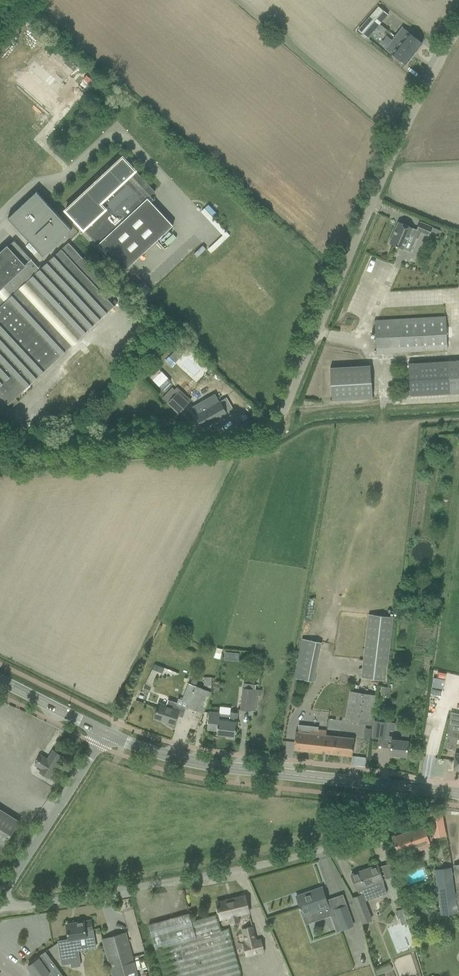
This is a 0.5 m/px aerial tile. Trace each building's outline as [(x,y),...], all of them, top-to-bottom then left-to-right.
[(370,16),(380,23),(388,14),(378,6),(370,16)] [(380,23),(370,16),(358,30),(367,37),(380,23)] [(409,49),(414,53),(422,43),(402,27),(396,36),(410,47),(409,49)] [(410,47),(396,36),(386,48),(405,64),(414,53),(409,49),(410,47)] [(147,198),(155,191),(122,156),(65,210),(97,245),(98,244),(123,272),(173,225),(147,198)] [(36,191),(7,218),(43,256),(71,229),(36,191)] [(213,216),(217,212),(209,204),(202,210),(224,234),(214,244),(217,247),(231,234),(213,216)] [(429,235),(432,227),(420,221),(416,230),(429,235)] [(398,222),(389,243),(403,249),(413,228),(398,222)] [(12,408),(19,401),(15,398),(118,303),(115,300),(112,303),(102,292),(109,285),(69,243),(41,269),(31,259),(32,259),(15,240),(0,254),(0,396),(12,408)] [(446,316),(384,320),(374,320),(376,353),(448,349),(446,316)] [(410,395),(458,393),(458,361),(408,363),(410,395)] [(330,368),(332,400),(372,398),(370,365),(330,368)] [(190,402),(176,388),(174,390),(172,387),(162,398),(179,414),(190,402)] [(226,397),(225,398),(219,401),(219,402),(205,410),(201,402),(191,407),(202,427),(233,410),(228,401),(226,397)] [(368,614),(361,678),(386,681),(393,617),(368,614)] [(303,637),(296,677),(316,681),(324,641),(303,637)] [(238,659),(239,651),(226,651),(226,659),(238,659)] [(164,668),(154,664),(152,670),(162,673),(164,668)] [(188,683),(182,700),(189,702),(187,706),(188,706),(202,712),(210,691),(196,686),(198,679),(192,677),(190,684),(188,683)] [(214,682),(212,689),(218,691),(221,684),(214,682)] [(380,694),(389,696),(390,688),(381,686),(380,694)] [(243,687),(240,710),(250,711),(252,688),(243,687)] [(371,724),(375,695),(349,692),(345,720),(371,724)] [(159,702),(158,706),(154,718),(174,725),(177,715),(182,717),(186,708),(176,705),(177,703),(168,700),(167,704),(159,702)] [(442,745),(454,748),(458,728),(458,712),(450,710),(442,745)] [(209,712),(208,719),(207,729),(217,730),(216,734),(235,736),(237,713),(230,712),(230,715),(219,713),(209,712)] [(374,720),(372,737),(385,739),(387,722),(374,720)] [(296,731),(295,736),(294,749),(352,756),(354,738),(326,735),(326,730),(317,729),(317,734),(296,731)] [(392,739),(390,754),(406,755),(409,731),(402,730),(400,740),(392,739)] [(41,755),(35,764),(42,769),(39,772),(49,778),(62,756),(53,750),(47,759),(41,755)] [(19,822),(0,810),(0,853),(19,822)] [(430,842),(424,826),(392,837),(398,853),(430,842)] [(377,865),(351,875),(356,889),(357,889),(359,895),(362,894),(365,901),(377,897),(387,893),(383,880),(377,865)] [(458,913),(451,867),(434,869),(441,915),(458,913)] [(312,913),(329,907),(323,890),(306,896),(305,893),(296,896),(300,906),(299,907),(300,910),(301,909),(306,923),(314,920),(312,913)] [(359,896),(353,898),(363,923),(372,920),(365,901),(362,894),(359,895),(359,896)] [(249,912),(245,898),(226,902),(226,901),(217,903),(221,918),(230,916),(232,924),(239,922),(237,915),(249,912)] [(341,929),(353,925),(346,905),(334,910),(341,929)] [(216,915),(192,922),(189,913),(149,924),(156,950),(159,949),(166,975),(241,975),(229,930),(221,933),(216,915)] [(69,939),(58,941),(62,964),(72,963),(72,967),(81,966),(79,955),(78,950),(77,940),(87,938),(86,931),(92,930),(91,921),(76,923),(76,925),(67,927),(69,939)] [(252,926),(242,929),(246,944),(243,945),(246,956),(264,952),(261,940),(256,941),(252,926)] [(102,939),(113,975),(138,975),(128,943),(125,932),(102,939)] [(27,965),(32,973),(30,974),(31,975),(44,975),(53,969),(53,968),(56,966),(45,951),(42,953),(30,961),(31,962),(27,965)] [(44,975),(60,975),(62,974),(56,966),(53,968),(53,969),(44,975)]
